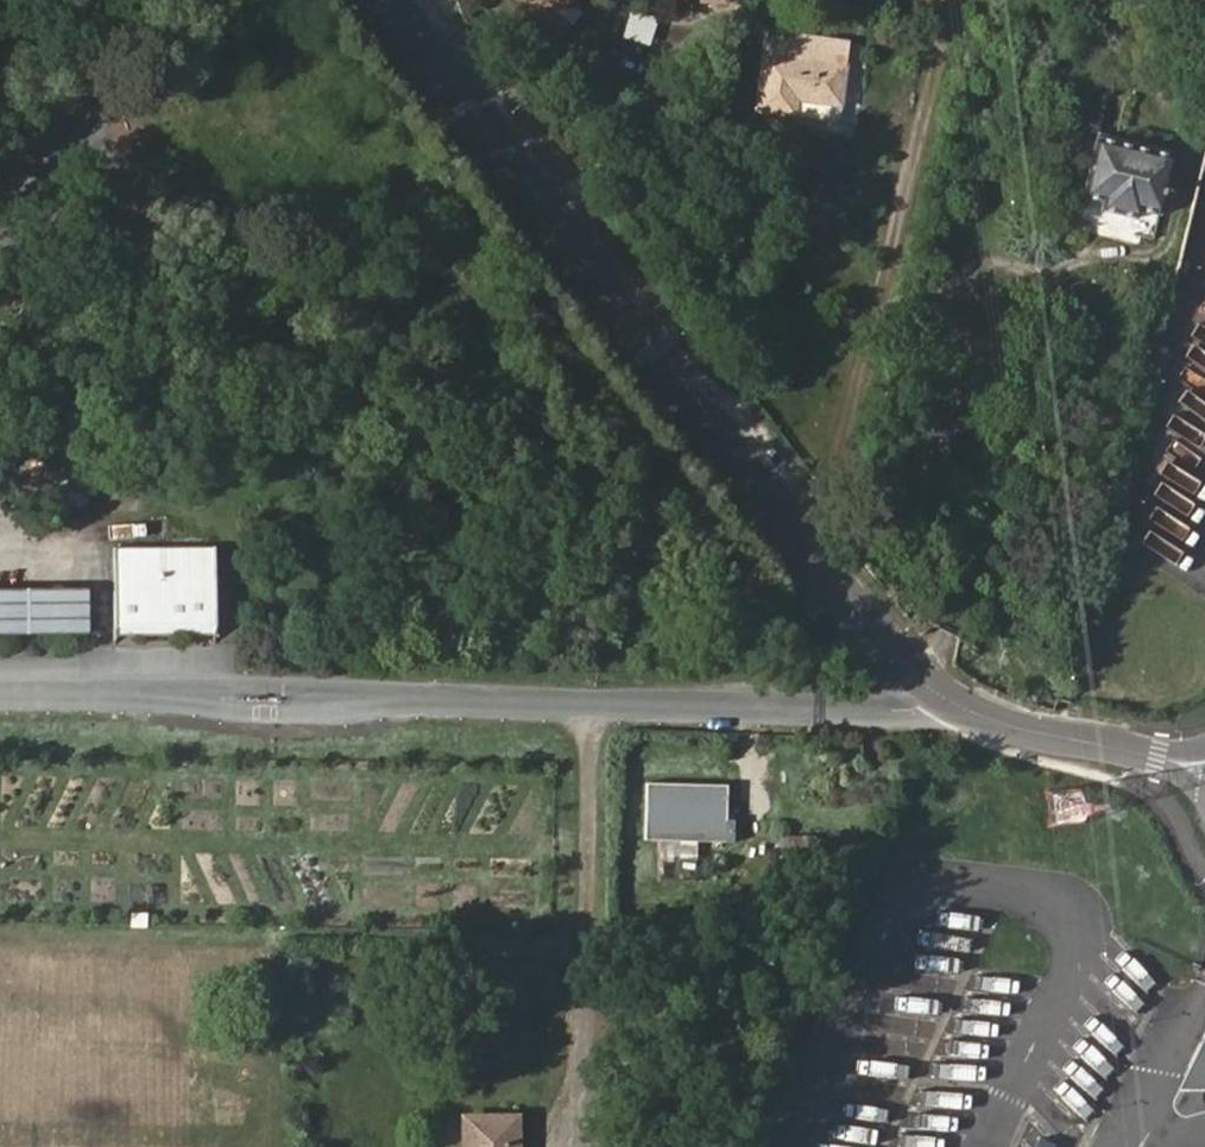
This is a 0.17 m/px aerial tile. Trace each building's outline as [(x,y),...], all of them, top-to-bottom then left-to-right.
[(573,4),(576,0),(527,0),(522,6),(543,25),(560,6),(573,4)] [(579,9),(573,4),(560,6),(543,25),(556,36),(579,9)] [(846,65),(766,53),(757,107),(796,113),(800,97),(839,103),(846,65)] [(1171,152),(1096,134),(1081,195),(1099,200),(1097,210),(1136,220),(1139,210),(1156,213),(1171,152)] [(209,552),(112,550),(112,633),(210,634),(209,552)] [(0,581),(0,632),(85,634),(86,583),(0,581)] [(648,782),(646,837),(731,839),(732,784),(648,782)] [(1174,1103),(1174,1107),(1173,1112),(1175,1117),(1179,1121),(1184,1122),(1196,1119),(1204,1117),(1204,1039),(1174,1103)] [(467,1118),(467,1146),(514,1146),(515,1118),(467,1118)]
